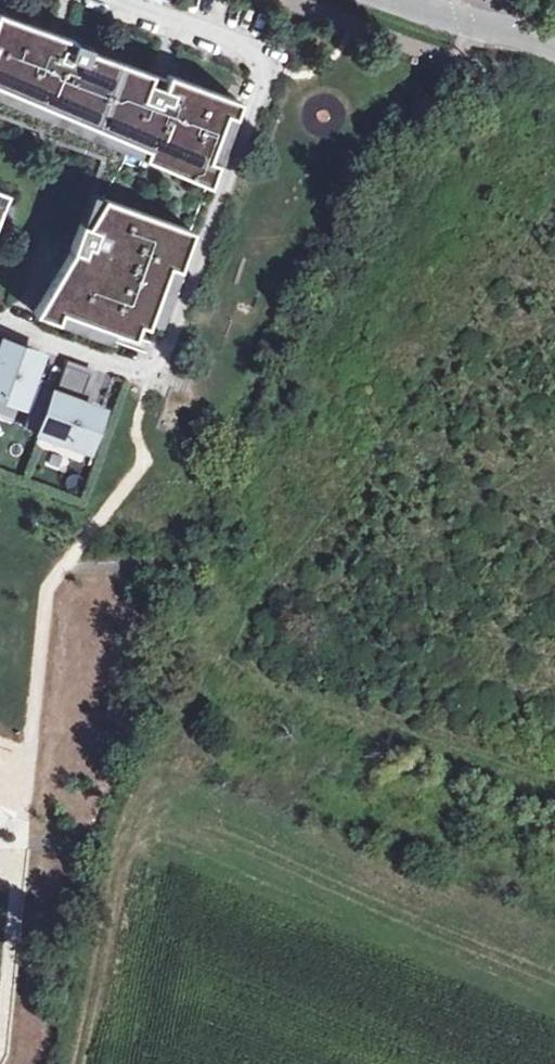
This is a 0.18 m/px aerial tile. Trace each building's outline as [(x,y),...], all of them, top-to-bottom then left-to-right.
[(102,161),(81,222),(70,249),(34,311),(58,320),(108,338),(112,329),(133,336),(139,322),(146,325),(149,317),(156,320),(179,267),(192,228),(209,184),(218,161),(208,157),(225,111),(234,115),(240,98),(168,72),(166,76),(90,49),(91,45),(60,33),(0,12),(0,119),(102,161)] [(11,194),(0,190),(0,223),(11,194)] [(22,402),(39,355),(5,342),(0,356),(0,394),(22,402)] [(56,389),(42,430),(88,447),(101,411),(80,403),(90,373),(66,364),(56,389)] [(41,432),(42,430),(56,389),(40,383),(25,426),(41,432)]
